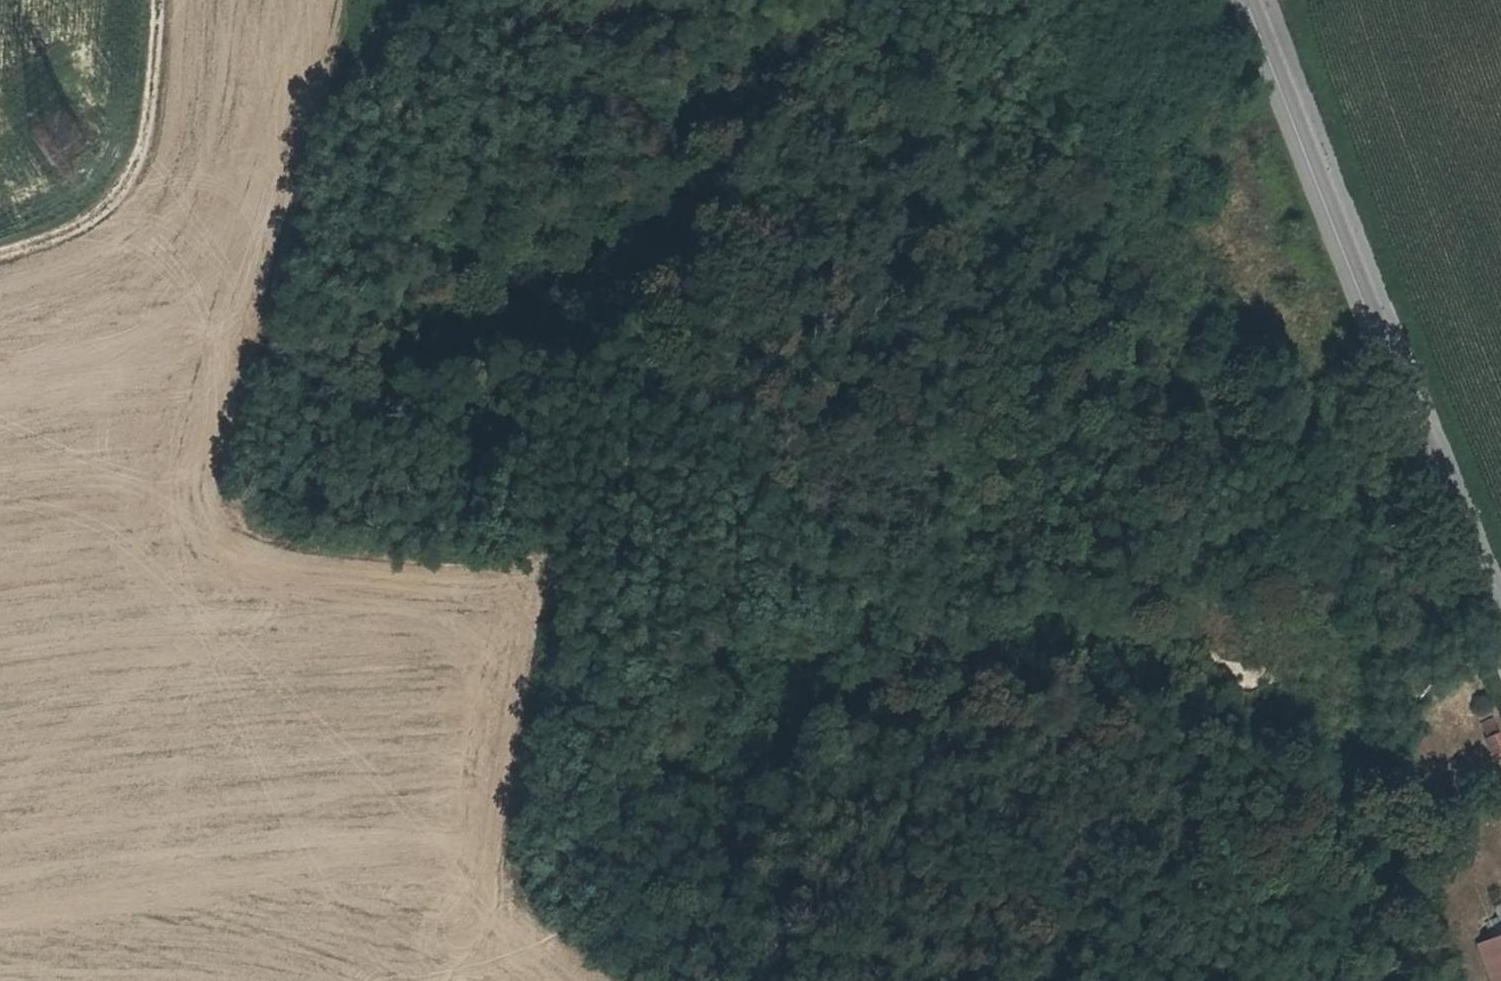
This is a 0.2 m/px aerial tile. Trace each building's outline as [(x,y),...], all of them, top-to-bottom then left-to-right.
[(1483,739),(1493,755),(1500,751),(1500,735),(1498,730),(1483,739)] [(1478,942),(1494,980),(1500,980),(1500,932),(1478,942)]
